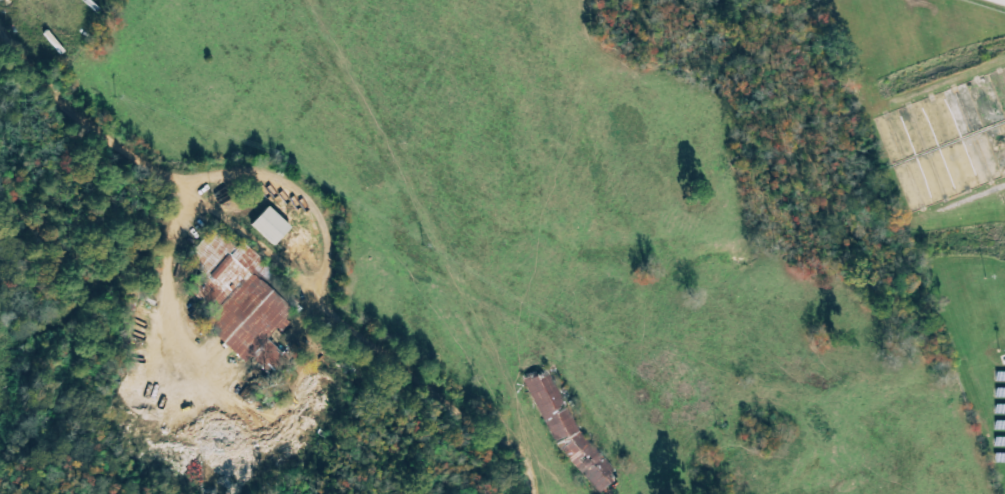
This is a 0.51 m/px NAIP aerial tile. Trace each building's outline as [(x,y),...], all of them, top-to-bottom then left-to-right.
[(273,247),(290,229),(268,207),(251,225),(273,247)] [(243,362),(252,357),(257,351),(271,344),(267,337),(275,328),(281,332),(288,324),(285,319),(293,310),(249,273),(260,260),(241,244),(234,246),(215,230),(210,232),(196,249),(201,257),(206,254),(214,261),(208,264),(204,268),(197,271),(200,276),(188,290),(206,306),(218,329),(212,335),(243,362)] [(555,445),(602,492),(616,478),(609,462),(600,453),(597,448),(578,428),(569,407),(565,405),(549,367),(525,378),(555,445)]
